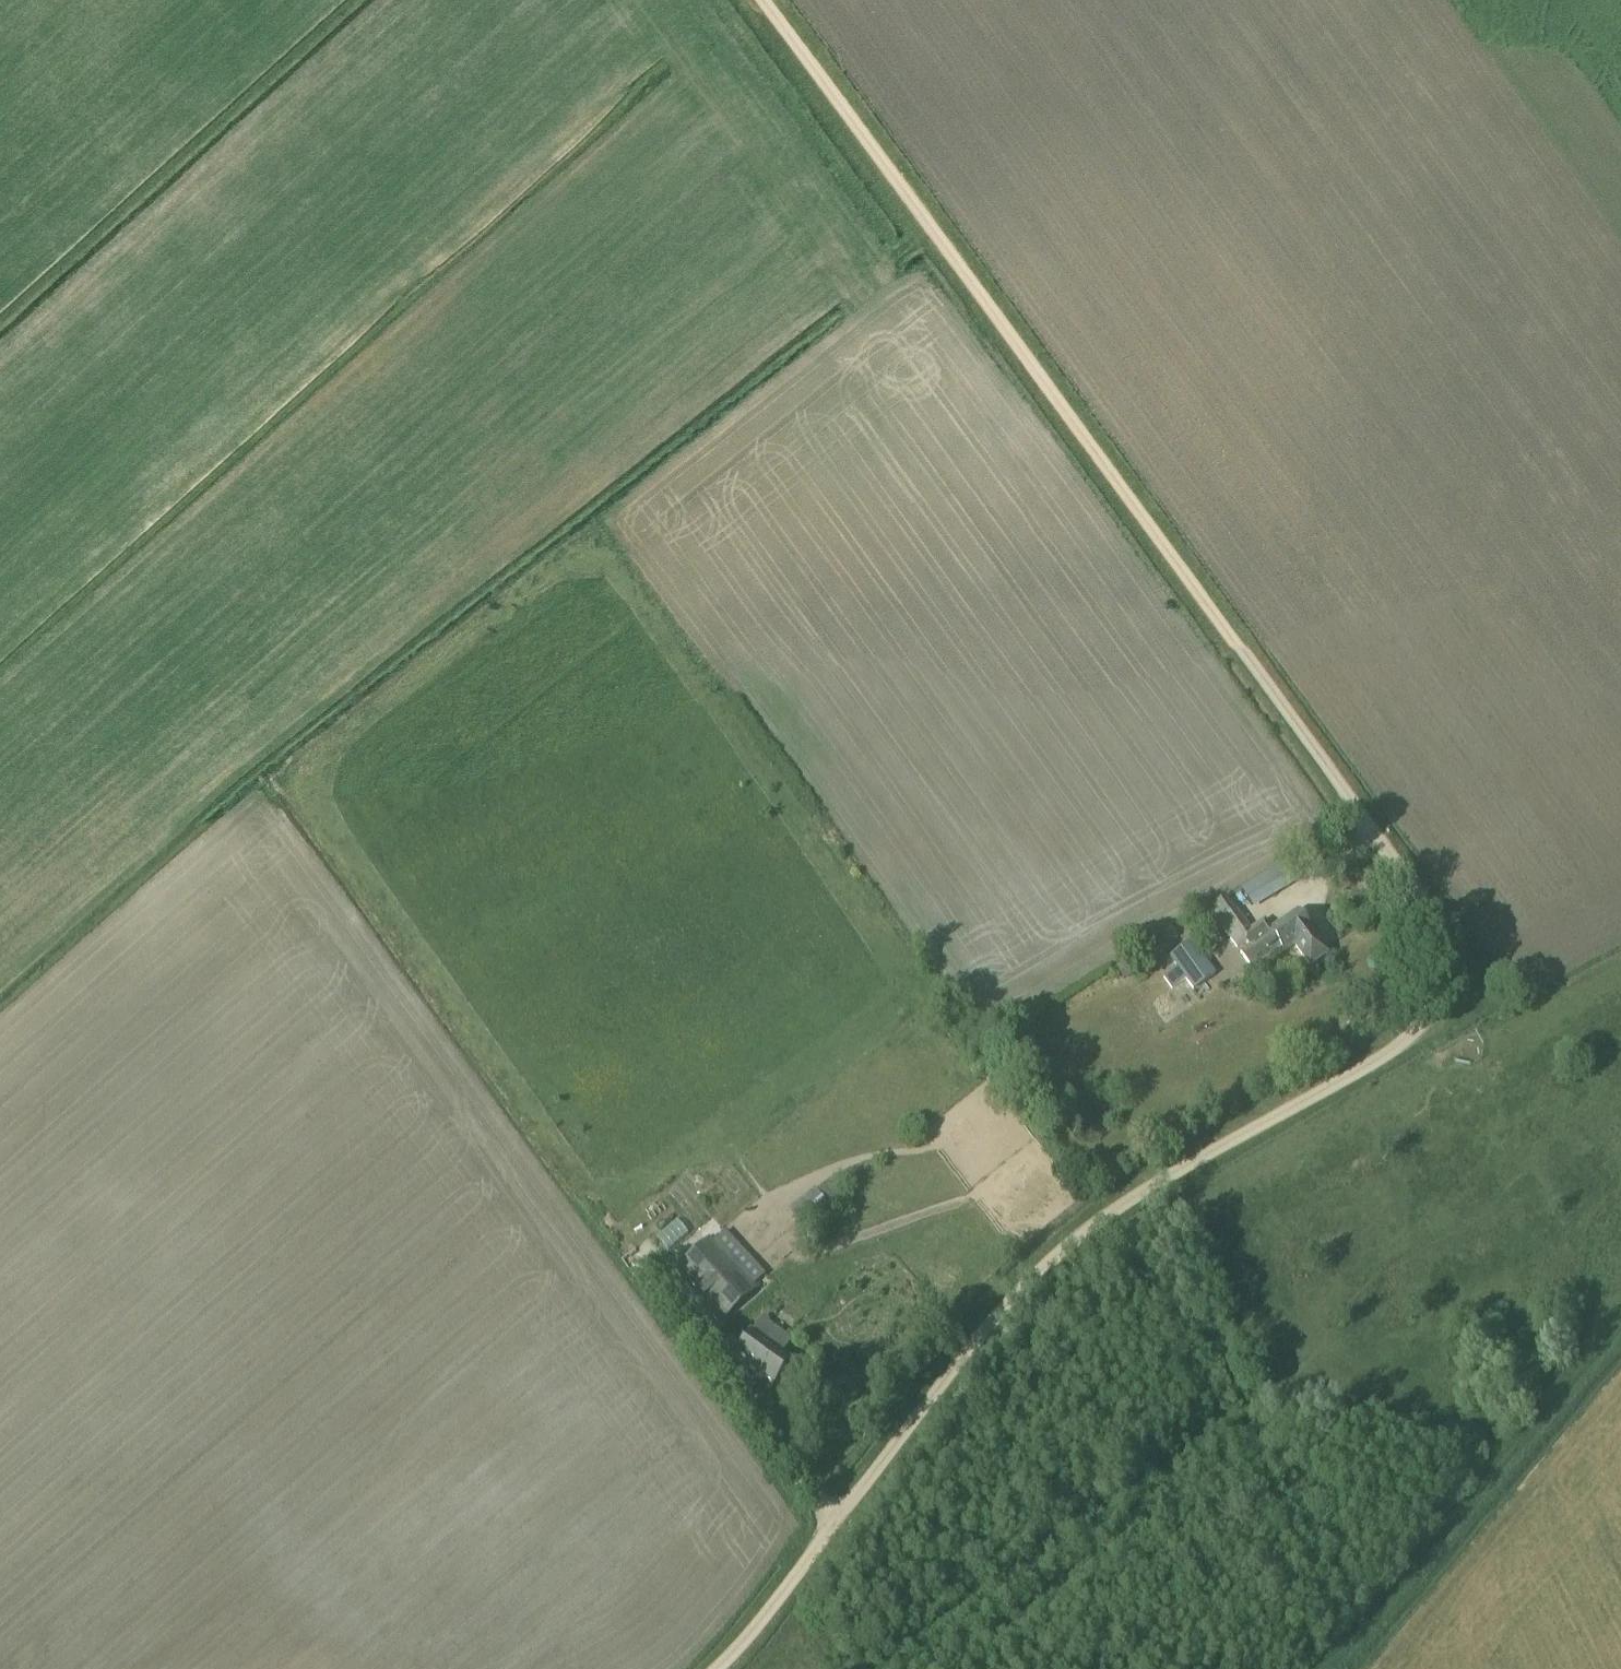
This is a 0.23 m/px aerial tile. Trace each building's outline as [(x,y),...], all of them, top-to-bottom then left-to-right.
[(1262,897),(1253,882),(1240,890),(1249,905),(1262,897)] [(1222,892),(1204,906),(1216,920),(1234,906),(1222,892)] [(1218,925),(1236,950),(1245,943),(1248,947),(1239,953),(1251,971),(1280,950),(1283,954),(1294,946),(1309,967),(1325,956),(1295,915),(1270,934),(1263,924),(1250,933),(1235,913),(1218,925)] [(1215,975),(1191,941),(1168,958),(1176,968),(1163,977),(1171,990),(1184,980),(1192,991),(1215,975)] [(1144,972),(1143,969),(1140,964),(1137,958),(1124,965),(1131,976),(1132,978),(1144,972)] [(803,1233),(830,1212),(814,1192),(788,1212),(803,1233)] [(669,1219),(648,1231),(657,1247),(678,1236),(669,1219)] [(686,1283),(721,1322),(756,1291),(751,1286),(743,1277),(709,1240),(674,1270),(686,1283)] [(628,1245),(615,1252),(631,1279),(643,1272),(628,1245)] [(780,1357),(792,1341),(762,1320),(742,1348),(737,1345),(730,1354),(773,1385),(789,1364),(780,1357)]
